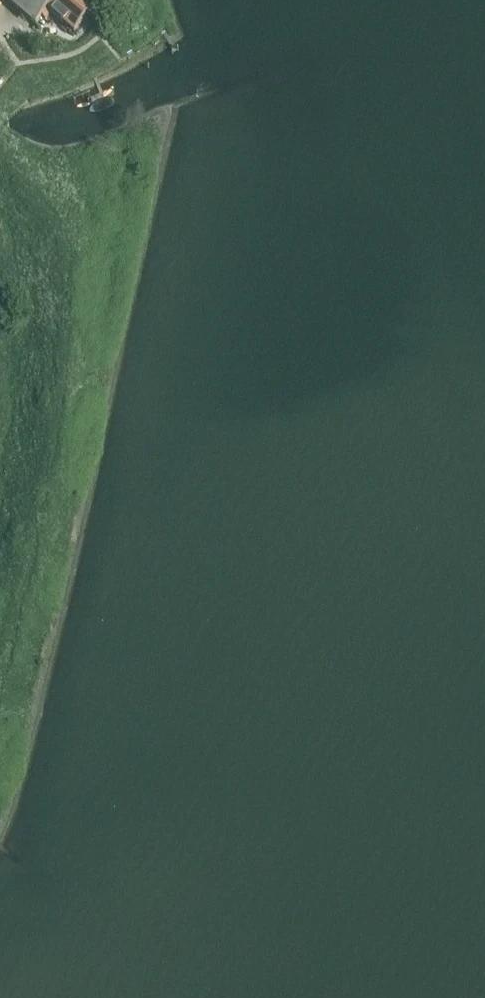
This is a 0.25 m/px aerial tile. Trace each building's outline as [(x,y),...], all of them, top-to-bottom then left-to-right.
[(35,26),(48,11),(74,33),(94,10),(83,0),(5,0),(35,26)]
